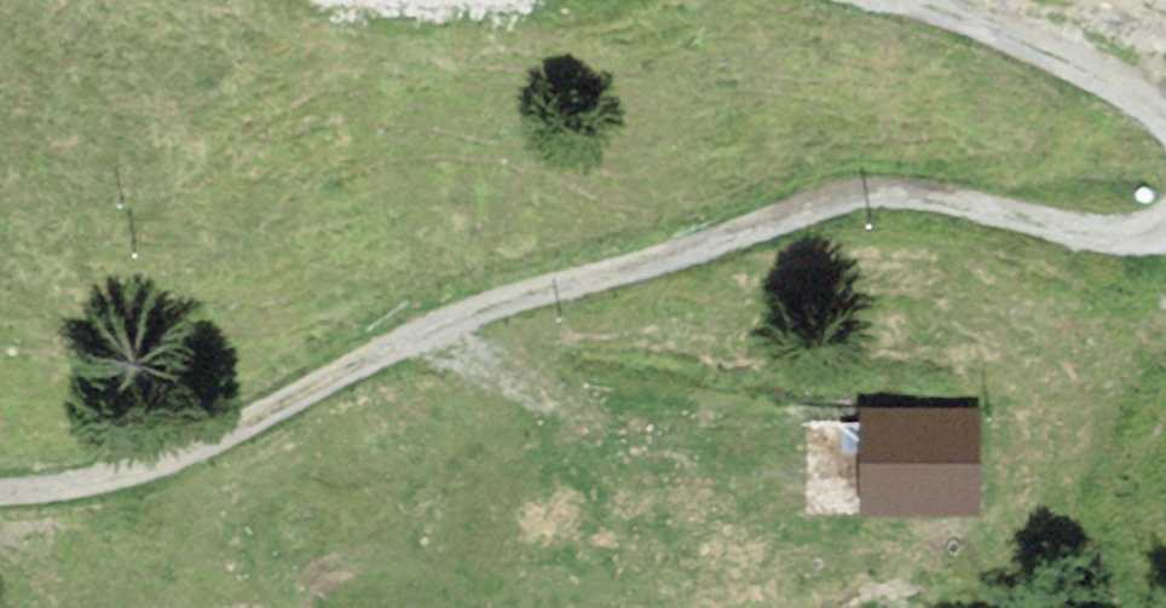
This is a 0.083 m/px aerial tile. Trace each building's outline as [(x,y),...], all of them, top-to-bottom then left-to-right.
[(971,409),(869,409),(868,502),(970,503),(971,409)]
